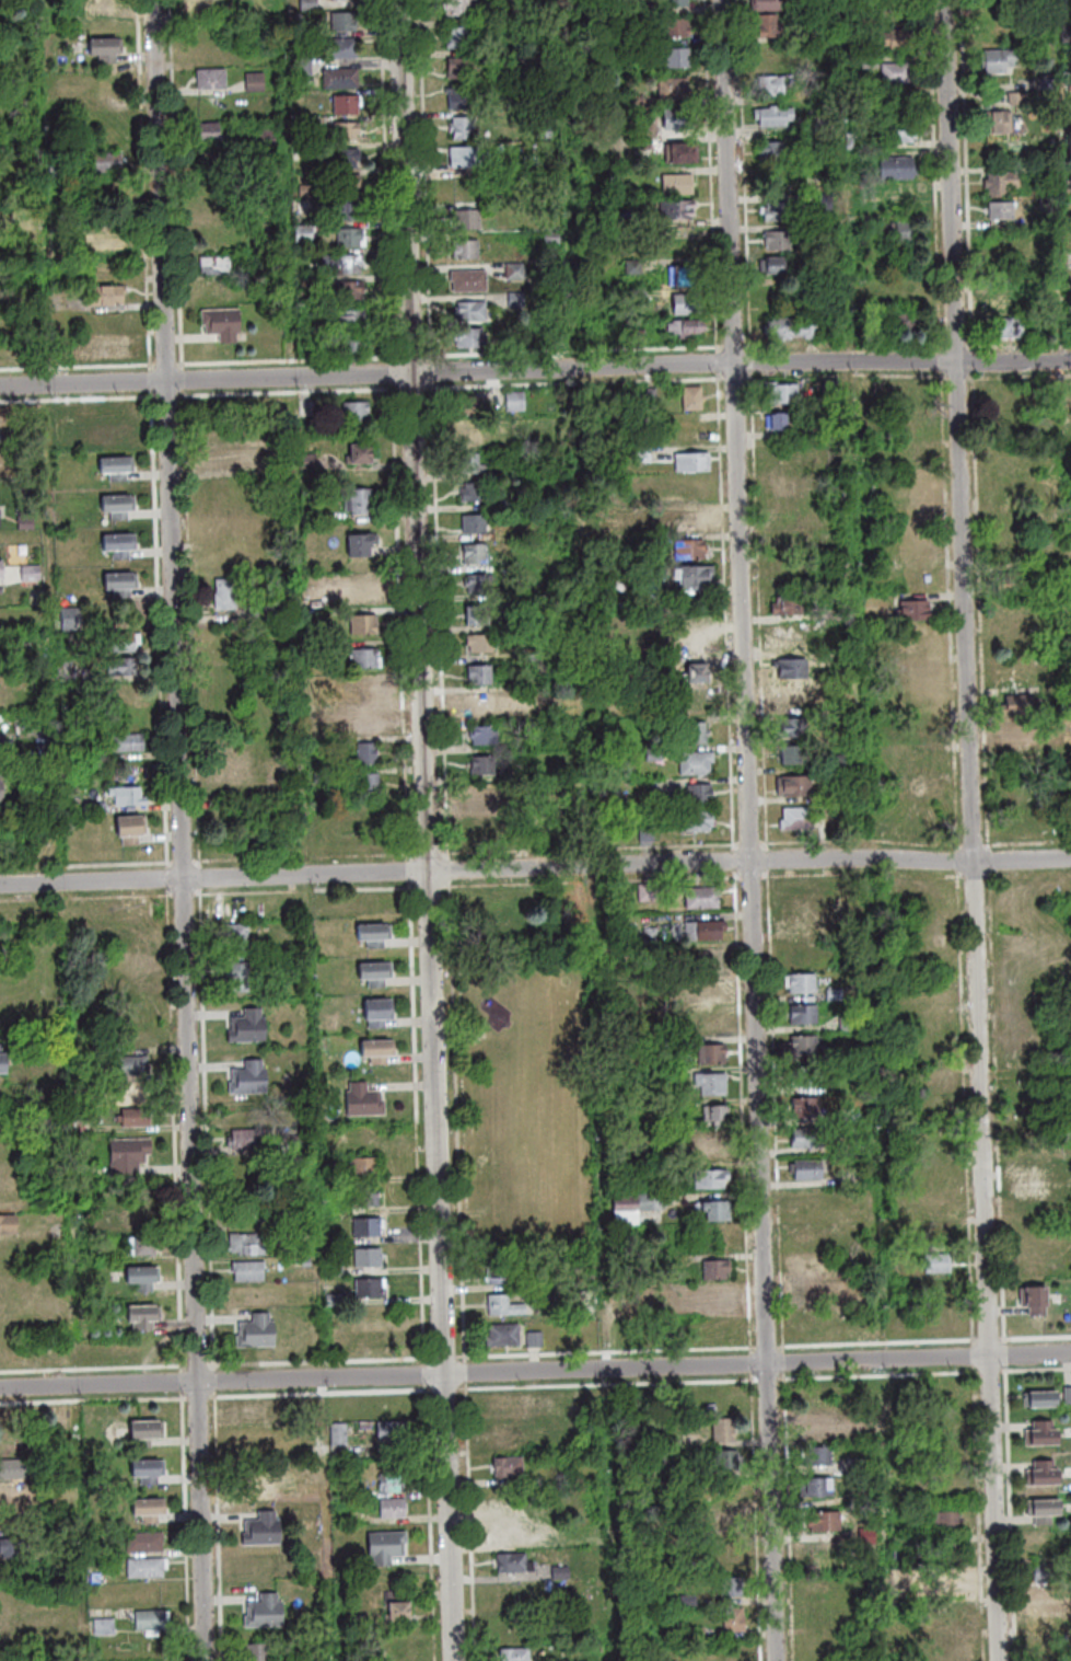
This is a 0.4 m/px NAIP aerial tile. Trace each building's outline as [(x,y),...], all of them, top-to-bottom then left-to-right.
[(90,11),(114,11),(114,0),(90,0),(90,11)] [(196,9),(195,0),(223,0),(223,8),(196,9)] [(304,9),(304,0),(319,0),(319,9),(304,9)] [(447,18),(447,0),(474,0),(474,16),(447,18)] [(758,13),(757,0),(789,0),(789,4),(784,5),(784,12),(758,13)] [(637,16),(637,5),(652,5),(652,16),(637,16)] [(335,12),(358,12),(358,31),(336,31),(335,12)] [(759,16),(779,16),(779,25),(784,24),(784,35),(779,35),(780,39),(755,41),(755,27),(760,27),(759,16)] [(667,20),(690,19),(691,37),(667,37),(667,20)] [(299,26),(315,26),(315,37),(299,37),(299,26)] [(468,48),(451,48),(450,28),(468,27),(468,48)] [(912,54),(894,54),(894,47),(882,47),(881,35),(893,35),(893,32),(912,31),(912,54)] [(360,58),(326,60),(325,41),(360,38),(360,58)] [(93,57),(92,42),(120,41),(121,56),(118,56),(118,64),(102,65),(102,57),(93,57)] [(691,48),(692,68),(670,68),(668,49),(691,48)] [(1008,74),(987,76),(987,53),(1015,51),(1016,67),(1006,67),(1008,74)] [(314,54),(314,77),(299,77),(298,55),(314,54)] [(865,58),(881,57),(881,68),(865,69),(865,58)] [(546,70),(532,70),(532,58),(545,58),(546,70)] [(452,79),(451,59),(474,59),(475,79),(452,79)] [(19,61),(33,60),(34,71),(19,72),(19,61)] [(917,77),(917,85),(885,86),(884,66),(912,65),(912,77),(917,77)] [(326,71),(360,69),(361,90),(327,91),(326,71)] [(200,72),(229,71),(230,90),(200,91),(200,72)] [(267,91),(251,92),(249,74),(266,73),(267,91)] [(794,77),(794,91),(787,91),(787,96),(761,97),(761,78),(794,77)] [(558,93),(544,94),(543,80),(558,80),(558,93)] [(689,80),(689,101),(663,102),(662,81),(689,80)] [(1040,90),(1040,81),(1057,80),(1058,90),(1040,90)] [(474,109),(453,109),(452,96),(455,96),(455,89),(474,88),(474,109)] [(1012,105),(1011,94),(1029,93),(1029,105),(1012,105)] [(337,96),(361,95),(361,114),(338,115),(337,96)] [(647,95),(647,108),(630,109),(630,95),(647,95)] [(895,117),(895,96),(915,95),(916,117),(895,117)] [(1057,116),(1048,116),(1047,106),(1057,106),(1057,116)] [(762,111),(772,109),(772,108),(780,108),(780,109),(795,109),(796,123),(789,123),(790,127),(762,128),(762,120),(757,120),(757,112),(762,112),(762,111)] [(666,112),(698,111),(698,122),(695,122),(696,131),(666,131),(666,112)] [(990,136),(989,114),(1014,114),(1014,135),(990,136)] [(324,118),(325,129),(309,130),(309,118),(324,118)] [(457,142),(456,118),(477,118),(478,141),(457,142)] [(361,122),(362,136),(358,136),(359,140),(339,141),(339,123),(361,122)] [(887,146),(886,123),(915,122),(915,130),(919,129),(919,141),(916,141),(916,145),(887,146)] [(199,145),(199,132),(203,132),(203,125),(221,124),(221,131),(225,131),(226,143),(199,145)] [(540,139),(539,127),(554,126),(555,139),(540,139)] [(263,148),(261,129),(278,129),(279,147),(263,148)] [(866,150),(849,151),(849,135),(866,135),(866,150)] [(833,136),(833,146),(813,147),(812,136),(833,136)] [(789,143),(790,161),(762,161),(762,153),(765,153),(765,143),(789,143)] [(696,146),(696,166),(673,168),(672,146),(696,146)] [(338,150),(362,149),(362,162),(358,162),(358,169),(338,170),(338,150)] [(454,170),(453,150),(485,149),(485,169),(454,170)] [(228,172),(206,172),(205,152),(228,151),(228,172)] [(95,154),(123,153),(124,173),(96,174),(95,154)] [(916,182),(883,183),(883,161),(915,160),(916,168),(920,168),(920,177),(916,177),(916,182)] [(53,180),(53,164),(69,163),(69,178),(53,180)] [(1041,178),(1040,166),(1058,166),(1058,177),(1041,178)] [(1020,173),(1020,181),(1025,181),(1025,189),(1012,191),(1012,196),(1003,197),(1003,199),(993,199),(993,197),(992,197),(991,189),(988,191),(988,183),(991,183),(991,174),(1020,173)] [(363,175),(363,187),(360,188),(360,194),(339,195),(339,176),(363,175)] [(665,177),(695,176),(696,197),(666,197),(665,177)] [(317,185),(317,196),(303,197),(303,185),(317,185)] [(917,212),(888,214),(888,195),(916,194),(917,212)] [(834,195),(835,209),(820,210),(819,196),(834,195)] [(1045,209),(1044,198),(1060,197),(1060,209),(1045,209)] [(301,201),(315,201),(315,216),(301,216),(301,201)] [(339,221),(339,203),(363,203),(363,215),(360,215),(360,221),(339,221)] [(663,204),(695,203),(695,205),(698,205),(698,211),(695,211),(695,221),(664,222),(663,204)] [(993,204),(1015,203),(1015,221),(993,221),(993,204)] [(793,204),(793,222),(767,223),(767,210),(769,210),(769,204),(793,204)] [(482,233),(458,233),(458,212),(482,211),(482,233)] [(642,214),(642,229),(625,230),(624,215),(642,214)] [(22,218),(37,217),(37,230),(23,231),(22,218)] [(899,243),(899,224),(921,223),(921,243),(899,243)] [(314,226),(315,239),(298,239),(298,226),(314,226)] [(365,228),(365,238),(368,238),(368,247),(341,249),(340,229),(365,228)] [(792,232),(793,251),(771,251),(771,246),(768,246),(767,233),(792,232)] [(547,233),(562,233),(563,244),(548,244),(547,233)] [(97,254),(97,250),(89,250),(88,238),(130,235),(130,249),(123,249),(123,253),(97,254)] [(68,258),(54,258),(53,244),(67,243),(68,258)] [(456,261),(456,243),(481,243),(481,261),(456,261)] [(326,256),(366,255),(366,269),(363,269),(363,275),(326,276),(326,256)] [(203,277),(203,258),(232,257),(233,276),(203,277)] [(769,259),(787,258),(787,275),(769,276),(769,259)] [(628,263),(643,262),(643,276),(629,277),(628,263)] [(527,279),(509,280),(509,265),(527,264),(527,279)] [(676,270),(697,269),(697,290),(676,290),(676,270)] [(489,292),(457,293),(456,284),(454,284),(454,274),(489,273),(489,292)] [(321,279),(321,293),(301,293),(301,280),(321,279)] [(341,282),(365,282),(365,295),(342,296),(341,282)] [(1050,297),(1049,285),(1062,284),(1062,296),(1050,297)] [(125,307),(91,308),(91,298),(93,298),(93,289),(125,288),(125,307)] [(633,302),(632,292),(649,292),(649,302),(633,302)] [(513,309),(512,295),(526,293),(527,308),(513,309)] [(996,313),(996,293),(1013,293),(1013,313),(996,313)] [(702,316),(676,318),(676,298),(701,297),(702,316)] [(462,323),(462,318),(458,318),(458,310),(462,310),(462,304),(489,303),(489,322),(462,323)] [(365,309),(366,327),(342,327),(341,310),(365,309)] [(203,313),(241,311),(242,335),(238,335),(238,345),(222,346),(222,336),(209,337),(208,327),(205,327),(203,313)] [(894,315),(922,314),(923,335),(894,336),(894,315)] [(770,321),(793,320),(793,327),(807,326),(807,322),(819,322),(820,339),(807,339),(807,337),(793,337),(793,341),(770,342),(770,335),(768,336),(768,327),(770,327),(770,321)] [(998,339),(997,321),(1026,320),(1026,338),(998,339)] [(676,323),(702,322),(702,323),(707,323),(707,335),(702,335),(702,336),(691,337),(691,341),(682,342),(682,337),(676,337),(676,334),(671,334),(670,326),(676,326),(676,323)] [(486,349),(459,350),(458,331),(485,330),(486,339),(491,339),(491,347),(486,347),(486,349)] [(649,346),(638,347),(637,332),(648,332),(649,346)] [(344,334),(368,333),(368,351),(344,351),(344,334)] [(568,348),(552,349),(552,334),(568,333),(568,348)] [(129,355),(129,337),(85,337),(85,355),(129,355)] [(827,395),(826,381),(840,381),(840,394),(827,395)] [(800,385),(800,404),(775,404),(775,395),(767,396),(767,387),(800,385)] [(650,390),(659,389),(660,404),(651,404),(650,390)] [(687,389),(703,389),(703,397),(708,396),(708,403),(705,403),(705,412),(687,412),(687,389)] [(527,411),(510,412),(510,393),(527,392),(527,411)] [(486,397),(487,415),(463,416),(462,399),(486,397)] [(318,402),(318,417),(303,418),(303,403),(318,402)] [(370,402),(371,420),(347,422),(347,403),(370,402)] [(773,415),(789,414),(789,431),(775,431),(773,415)] [(839,436),(823,436),(822,422),(839,420),(839,436)] [(466,446),(466,425),(482,424),(482,445),(466,446)] [(503,450),(502,438),(519,438),(519,450),(503,450)] [(249,467),(249,448),(210,448),(210,467),(249,467)] [(373,466),(353,468),(353,448),(373,448),(373,466)] [(653,464),(636,464),(636,449),(653,448),(653,464)] [(464,473),(464,454),(481,453),(481,464),(488,464),(488,473),(464,473)] [(319,469),(305,470),(304,455),(318,454),(319,469)] [(712,454),(712,473),(680,474),(679,455),(712,454)] [(104,460),(135,459),(135,475),(129,475),(129,483),(113,484),(113,475),(104,475),(104,460)] [(490,499),(465,500),(464,489),(468,489),(468,483),(489,482),(490,499)] [(374,515),(356,515),(356,510),(349,510),(349,499),(354,499),(354,489),(373,489),(374,515)] [(106,498),(137,497),(137,512),(130,512),(130,521),(114,521),(114,514),(106,514),(106,498)] [(22,531),(22,515),(36,514),(36,530),(22,531)] [(466,533),(465,516),(488,515),(489,532),(466,533)] [(353,558),(352,537),(381,535),(381,543),(376,543),(376,546),(373,546),(373,549),(371,549),(371,557),(353,558)] [(106,537),(137,537),(137,552),(131,552),(131,560),(115,561),(115,552),(106,553),(106,537)] [(676,542),(706,541),(707,562),(677,563),(676,542)] [(490,563),(468,564),(467,545),(489,544),(490,563)] [(24,580),(24,565),(43,565),(44,580),(24,580)] [(713,566),(714,589),(684,590),(683,567),(713,566)] [(494,591),(470,592),(469,575),(493,574),(494,591)] [(108,575),(139,575),(139,590),(132,590),(132,599),(117,599),(116,591),(108,591),(108,575)] [(348,599),(376,599),(376,576),(348,576),(348,599)] [(659,579),(660,598),(647,599),(645,580),(659,579)] [(219,582),(238,581),(240,612),(219,612),(218,597),(219,597),(219,582)] [(779,598),(803,597),(803,616),(776,618),(775,609),(780,609),(779,598)] [(931,603),(932,622),(905,623),(904,604),(931,603)] [(468,626),(468,608),(490,607),(490,625),(468,626)] [(65,609),(80,608),(80,630),(66,631),(65,609)] [(379,634),(356,635),(354,615),(379,614),(379,634)] [(515,632),(501,632),(501,622),(515,621),(515,632)] [(771,643),(809,643),(809,623),(771,623),(771,643)] [(117,634),(138,633),(138,651),(117,653),(117,634)] [(504,636),(504,646),(496,646),(496,654),(473,655),(473,647),(469,647),(469,637),(504,636)] [(339,661),(324,661),(324,645),(339,645),(339,661)] [(380,668),(356,669),(354,650),(380,649),(380,668)] [(544,660),(528,661),(527,649),(544,649),(544,660)] [(110,660),(138,659),(138,678),(110,678),(110,660)] [(649,670),(648,659),(664,659),(665,669),(649,670)] [(810,679),(782,680),(781,661),(808,660),(810,679)] [(708,665),(708,685),(691,687),(690,666),(708,665)] [(473,666),(494,666),(494,682),(473,683),(473,666)] [(379,701),(379,680),(359,680),(359,701),(379,701)] [(783,707),(782,688),(811,687),(811,706),(783,707)] [(492,694),(469,694),(469,713),(492,713),(492,694)] [(1003,706),(1009,706),(1009,696),(1034,696),(1034,701),(1043,701),(1044,716),(1004,717),(1003,706)] [(377,733),(377,710),(359,710),(359,733),(377,733)] [(1062,718),(1070,718),(1070,733),(1062,733),(1062,718)] [(783,719),(806,719),(806,737),(784,738),(783,719)] [(684,723),(708,722),(709,731),(710,730),(710,739),(709,739),(709,745),(690,745),(690,730),(685,731),(684,723)] [(500,743),(476,745),(475,727),(500,726),(500,743)] [(145,735),(147,752),(113,752),(113,736),(145,735)] [(379,743),(379,763),(362,764),(362,743),(379,743)] [(803,768),(785,768),(784,762),(781,762),(780,751),(784,751),(784,749),(803,748),(803,768)] [(95,749),(95,761),(79,761),(79,750),(95,749)] [(648,764),(648,750),(663,750),(664,763),(648,764)] [(683,754),(715,753),(717,763),(713,763),(713,775),(684,776),(683,754)] [(475,774),(474,758),(497,757),(497,773),(475,774)] [(538,784),(524,784),(523,772),(538,771),(538,784)] [(318,773),(334,773),(335,784),(318,784),(318,773)] [(364,774),(382,774),(382,795),(365,796),(364,774)] [(785,777),(812,776),(812,798),(787,798),(787,797),(780,797),(780,781),(785,781),(785,777)] [(713,784),(714,803),(690,804),(689,785),(713,784)] [(494,807),(475,807),(474,788),(493,787),(494,807)] [(113,789),(141,788),(142,800),(149,800),(149,807),(118,808),(118,796),(113,796),(113,789)] [(514,814),(514,803),(529,801),(529,812),(514,814)] [(95,804),(108,803),(108,812),(95,812),(95,804)] [(816,831),(783,832),(783,822),(787,822),(787,810),(815,809),(816,831)] [(713,812),(714,828),(711,829),(711,832),(688,833),(687,812),(713,812)] [(143,817),(143,818),(147,818),(149,835),(142,837),(142,847),(126,849),(125,838),(123,838),(120,819),(143,817)] [(656,828),(656,844),(642,844),(642,828),(656,828)] [(641,886),(661,886),(661,902),(642,902),(641,886)] [(688,891),(723,890),(723,898),(720,898),(721,910),(689,911),(688,891)] [(786,929),(814,929),(814,911),(786,911),(786,929)] [(729,933),(723,933),(723,942),(700,942),(699,925),(727,924),(729,933)] [(393,925),(394,938),(386,938),(386,949),(371,950),(370,939),(362,939),(362,926),(393,925)] [(676,926),(685,925),(686,941),(677,941),(676,926)] [(232,956),(232,943),(230,943),(229,926),(251,926),(251,955),(232,956)] [(648,942),(647,928),(657,928),(659,942),(648,942)] [(252,993),(233,993),(232,981),(230,981),(230,966),(252,965),(252,993)] [(394,965),(395,978),(387,978),(388,989),(372,989),(371,978),(363,978),(363,965),(394,965)] [(789,978),(815,977),(816,996),(789,997),(788,992),(784,992),(783,980),(788,979),(789,978)] [(707,983),(724,982),(725,1002),(702,1003),(701,991),(707,991),(707,983)] [(292,993),(282,994),(282,985),(291,985),(292,993)] [(827,1003),(826,991),(842,991),(842,1002),(827,1003)] [(479,1008),(490,1013),(486,1022),(501,1030),(512,1009),(485,995),(479,1008)] [(396,1001),(396,1020),(388,1020),(388,1027),(372,1028),(372,1020),(369,1022),(369,1001),(396,1001)] [(790,1008),(816,1007),(817,1026),(790,1027),(790,1008)] [(231,1031),(235,1031),(234,1019),(248,1019),(247,1011),(264,1011),(265,1019),(268,1018),(268,1042),(231,1043),(231,1031)] [(684,1038),(685,1050),(668,1050),(668,1039),(684,1038)] [(791,1040),(817,1039),(818,1059),(792,1060),(791,1040)] [(397,1041),(397,1058),(391,1058),(391,1064),(373,1064),(373,1058),(365,1059),(364,1042),(397,1041)] [(9,1072),(9,1044),(0,1044),(0,1072),(9,1072)] [(701,1046),(726,1046),(726,1064),(702,1065),(701,1046)] [(151,1058),(151,1075),(118,1075),(118,1058),(151,1058)] [(232,1084),(235,1084),(235,1072),(249,1071),(249,1062),(265,1061),(265,1071),(268,1071),(269,1094),(232,1095),(232,1084)] [(672,1069),(687,1068),(688,1080),(672,1081),(672,1069)] [(791,1091),(791,1071),(818,1071),(818,1091),(791,1091)] [(698,1074),(726,1074),(726,1085),(698,1086),(698,1074)] [(351,1117),(350,1093),(354,1093),(354,1084),(370,1083),(371,1092),(384,1092),(384,1101),(388,1101),(388,1116),(351,1117)] [(127,1084),(152,1084),(152,1099),(127,1099),(127,1084)] [(793,1104),(819,1103),(819,1121),(793,1121),(793,1104)] [(726,1106),(726,1121),(707,1122),(707,1106),(726,1106)] [(151,1109),(152,1128),(126,1128),(126,1122),(121,1122),(121,1117),(126,1117),(126,1110),(151,1109)] [(267,1152),(235,1152),(235,1150),(232,1150),(231,1140),(235,1140),(235,1133),(267,1132),(267,1152)] [(792,1151),(791,1141),(793,1141),(793,1133),(819,1132),(820,1151),(792,1151)] [(311,1152),(295,1153),(295,1137),(311,1137),(311,1152)] [(696,1139),(730,1138),(731,1156),(697,1157),(696,1139)] [(154,1140),(154,1155),(149,1155),(149,1164),(142,1164),(142,1177),(115,1177),(114,1141),(154,1140)] [(380,1158),(381,1176),(356,1177),(356,1160),(380,1158)] [(794,1164),(822,1163),(822,1183),(795,1184),(795,1178),(791,1178),(790,1168),(794,1167),(794,1164)] [(650,1164),(664,1164),(665,1177),(650,1178),(650,1164)] [(698,1170),(725,1169),(725,1173),(731,1173),(731,1183),(726,1183),(726,1190),(698,1191),(698,1170)] [(1047,1196),(1047,1176),(1020,1176),(1020,1196),(1047,1196)] [(261,1181),(248,1180),(247,1193),(260,1194),(261,1181)] [(381,1188),(381,1206),(356,1207),(356,1189),(381,1188)] [(664,1193),(664,1211),(641,1211),(641,1225),(618,1226),(617,1195),(664,1193)] [(732,1201),(732,1223),(709,1223),(709,1214),(705,1215),(705,1202),(732,1201)] [(258,1207),(230,1207),(230,1226),(258,1226),(258,1207)] [(130,1212),(154,1211),(155,1226),(131,1226),(130,1212)] [(19,1235),(0,1235),(0,1218),(19,1218),(19,1235)] [(357,1219),(383,1219),(384,1236),(357,1237),(357,1219)] [(270,1258),(242,1258),(242,1255),(234,1256),(233,1236),(264,1236),(264,1245),(269,1244),(270,1258)] [(158,1238),(158,1256),(131,1257),(130,1238),(158,1238)] [(384,1249),(384,1254),(385,1254),(385,1267),(359,1268),(359,1249),(384,1249)] [(948,1253),(923,1254),(923,1273),(948,1272),(948,1271),(950,1271),(948,1253)] [(238,1283),(238,1274),(236,1274),(236,1264),(268,1262),(268,1271),(267,1271),(267,1283),(238,1283)] [(707,1262),(732,1262),(732,1274),(730,1276),(730,1282),(708,1283),(707,1262)] [(491,1264),(510,1264),(510,1267),(519,1267),(519,1280),(511,1280),(511,1284),(491,1285),(491,1264)] [(345,1277),(329,1277),(329,1267),(345,1266),(345,1277)] [(130,1269),(162,1268),(162,1283),(155,1283),(155,1292),(139,1292),(139,1284),(131,1284),(130,1269)] [(359,1280),(387,1279),(387,1289),(385,1289),(385,1297),(359,1297),(359,1280)] [(544,1291),(529,1291),(528,1281),(544,1280),(544,1291)] [(825,1302),(825,1282),(797,1282),(797,1302),(825,1302)] [(732,1312),(732,1285),(702,1285),(702,1312),(732,1312)] [(1046,1315),(1031,1315),(1031,1304),(1023,1305),(1022,1285),(1046,1285),(1046,1315)] [(614,1307),(642,1307),(642,1289),(614,1289),(614,1307)] [(330,1295),(347,1294),(347,1305),(330,1306),(330,1295)] [(528,1304),(528,1315),(491,1316),(490,1295),(510,1295),(511,1305),(528,1304)] [(163,1308),(164,1320),(155,1322),(155,1331),(137,1331),(136,1322),(130,1322),(130,1308),(163,1308)] [(278,1349),(240,1350),(240,1338),(243,1338),(243,1325),(256,1325),(256,1315),(272,1315),(272,1325),(277,1325),(278,1349)] [(493,1327),(520,1326),(521,1348),(494,1349),(493,1327)] [(545,1331),(545,1347),(531,1348),(529,1331),(545,1331)] [(1026,1407),(1025,1393),(1057,1393),(1058,1406),(1026,1407)] [(269,1401),(240,1401),(240,1420),(269,1420),(269,1401)] [(831,1413),(801,1413),(801,1433),(831,1433),(831,1413)] [(735,1441),(714,1442),(713,1419),(734,1419),(735,1441)] [(165,1437),(152,1438),(152,1446),(136,1446),(136,1438),(133,1438),(133,1421),(164,1420),(165,1437)] [(1058,1444),(1027,1444),(1027,1431),(1035,1430),(1034,1421),(1053,1420),(1053,1430),(1058,1430),(1058,1444)] [(387,1443),(387,1440),(381,1440),(380,1422),(408,1421),(409,1433),(404,1433),(405,1443),(387,1443)] [(335,1445),(334,1424),(348,1423),(348,1445),(335,1445)] [(833,1465),(805,1466),(804,1449),(831,1447),(833,1465)] [(717,1469),(717,1452),(737,1451),(738,1456),(742,1456),(743,1467),(738,1467),(738,1469),(717,1469)] [(859,1474),(858,1457),(873,1457),(874,1473),(859,1474)] [(523,1476),(512,1476),(512,1477),(502,1478),(502,1477),(497,1477),(496,1460),(523,1458),(523,1476)] [(26,1477),(0,1478),(0,1462),(25,1460),(26,1477)] [(1028,1485),(1027,1470),(1036,1469),(1035,1461),(1055,1460),(1055,1469),(1059,1469),(1060,1484),(1028,1485)] [(166,1475),(159,1476),(159,1485),(142,1485),(142,1476),(135,1476),(135,1462),(165,1461),(166,1475)] [(674,1479),(674,1464),(690,1463),(690,1478),(674,1479)] [(406,1490),(381,1490),(381,1474),(405,1474),(406,1490)] [(238,1496),(238,1488),(245,1488),(245,1478),(271,1478),(271,1486),(279,1486),(279,1495),(238,1496)] [(802,1497),(802,1479),(833,1478),(833,1496),(825,1496),(825,1497),(817,1497),(817,1496),(802,1497)] [(22,1506),(0,1507),(0,1487),(21,1486),(22,1506)] [(877,1507),(863,1507),(863,1491),(877,1491),(877,1507)] [(406,1518),(382,1519),(381,1498),(405,1498),(406,1518)] [(136,1514),(135,1500),(166,1499),(167,1513),(160,1513),(160,1523),(144,1524),(143,1514),(136,1514)] [(1029,1515),(1028,1501),(1061,1500),(1061,1514),(1052,1514),(1052,1524),(1036,1524),(1036,1514),(1029,1515)] [(246,1521),(260,1520),(260,1511),(276,1510),(276,1520),(280,1520),(281,1544),(244,1545),(244,1534),(247,1534),(246,1521)] [(812,1532),(812,1530),(808,1530),(808,1522),(812,1521),(812,1513),(847,1512),(848,1521),(841,1521),(841,1531),(812,1532)] [(930,1534),(929,1513),(959,1512),(959,1516),(964,1516),(964,1527),(961,1527),(961,1533),(930,1534)] [(745,1531),(722,1532),(722,1519),(718,1519),(718,1513),(740,1513),(740,1525),(745,1525),(745,1531)] [(499,1544),(498,1523),(514,1522),(514,1532),(519,1532),(519,1544),(499,1544)] [(861,1527),(875,1526),(875,1544),(861,1544),(861,1527)] [(129,1552),(128,1533),(163,1532),(164,1552),(129,1552)] [(370,1533),(407,1532),(408,1543),(404,1543),(405,1556),(391,1556),(391,1565),(374,1566),(374,1557),(371,1557),(370,1533)] [(689,1543),(675,1543),(675,1532),(689,1532),(689,1543)] [(3,1557),(3,1552),(0,1553),(0,1541),(27,1539),(27,1557),(3,1557)] [(501,1572),(500,1555),(525,1554),(525,1564),(535,1564),(535,1571),(515,1572),(508,1573),(508,1572),(501,1572)] [(129,1577),(129,1559),(168,1558),(168,1568),(165,1568),(165,1576),(129,1577)] [(1036,1582),(1035,1565),(1063,1564),(1063,1581),(1036,1582)] [(555,1580),(554,1568),(570,1567),(570,1579),(555,1580)] [(721,1596),(721,1578),(742,1578),(743,1595),(721,1596)] [(1057,1608),(1057,1587),(1031,1587),(1031,1608),(1057,1608)] [(391,1618),(391,1603),(386,1603),(385,1592),(403,1591),(403,1600),(410,1599),(410,1618),(391,1618)] [(246,1616),(249,1616),(249,1604),(263,1603),(263,1594),(278,1593),(278,1603),(282,1603),(283,1626),(246,1627),(246,1616)] [(697,1605),(682,1606),(682,1595),(697,1594),(697,1605)] [(744,1630),(725,1631),(724,1607),(743,1607),(744,1630)] [(138,1630),(137,1611),(170,1611),(171,1619),(166,1619),(166,1629),(159,1629),(160,1635),(147,1636),(147,1630),(138,1630)] [(95,1635),(95,1619),(115,1618),(115,1635),(95,1635)] [(687,1627),(703,1627),(703,1638),(688,1639),(687,1627)] [(272,1646),(272,1660),(246,1660),(246,1646),(272,1646)] [(529,1649),(529,1660),(502,1660),(502,1650),(529,1649)]
